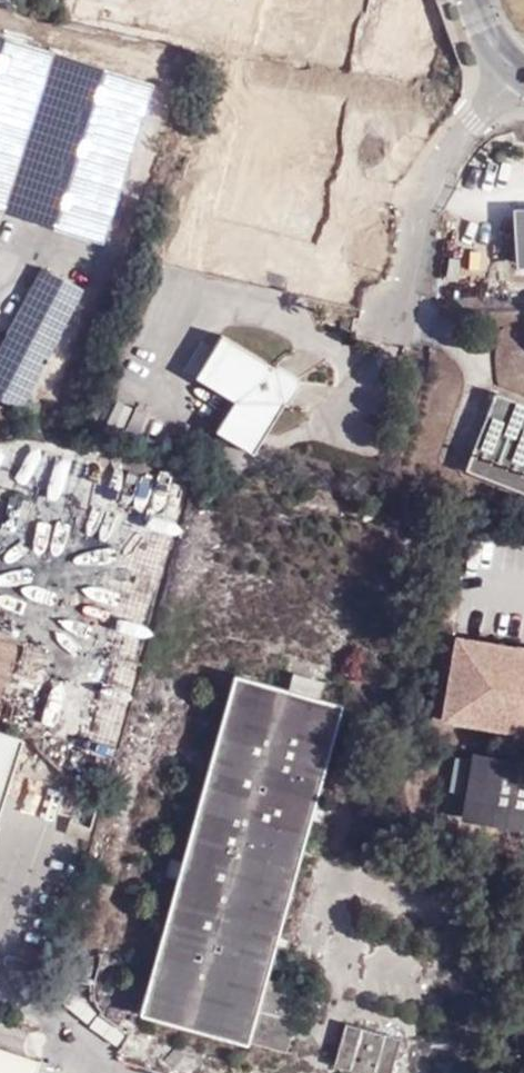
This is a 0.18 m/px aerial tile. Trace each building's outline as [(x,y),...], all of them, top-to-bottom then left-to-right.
[(57,2),(406,61),(413,17),(378,11),(380,0),(57,0),(57,2)] [(163,86),(0,33),(0,211),(110,246),(163,86)] [(213,123),(255,136),(266,103),(223,90),(213,123)] [(94,291),(50,269),(0,362),(0,395),(31,412),(94,291)] [(278,367),(276,369),(224,337),(197,380),(235,404),(216,434),(255,458),(297,391),(297,383),(294,377),(278,367)] [(467,470),(523,494),(523,404),(504,395),(467,470)] [(0,632),(0,692),(12,654),(17,637),(0,632)] [(459,641),(442,725),(523,742),(523,655),(459,641)] [(269,974),(350,705),(242,673),(141,1003),(286,1046),(304,984),(269,974)] [(0,731),(0,809),(22,738),(0,731)] [(447,795),(460,796),(464,756),(450,755),(447,795)] [(476,768),(465,817),(485,821),(483,832),(486,832),(489,832),(492,831),(495,830),(498,829),(501,827),(506,821),(507,818),(518,820),(516,828),(523,830),(523,790),(503,786),(505,774),(476,768)] [(347,1013),(333,1057),(382,1072),(388,1072),(401,1031),(347,1013)] [(42,1068),(0,1054),(0,1072),(41,1072),(42,1068)]
